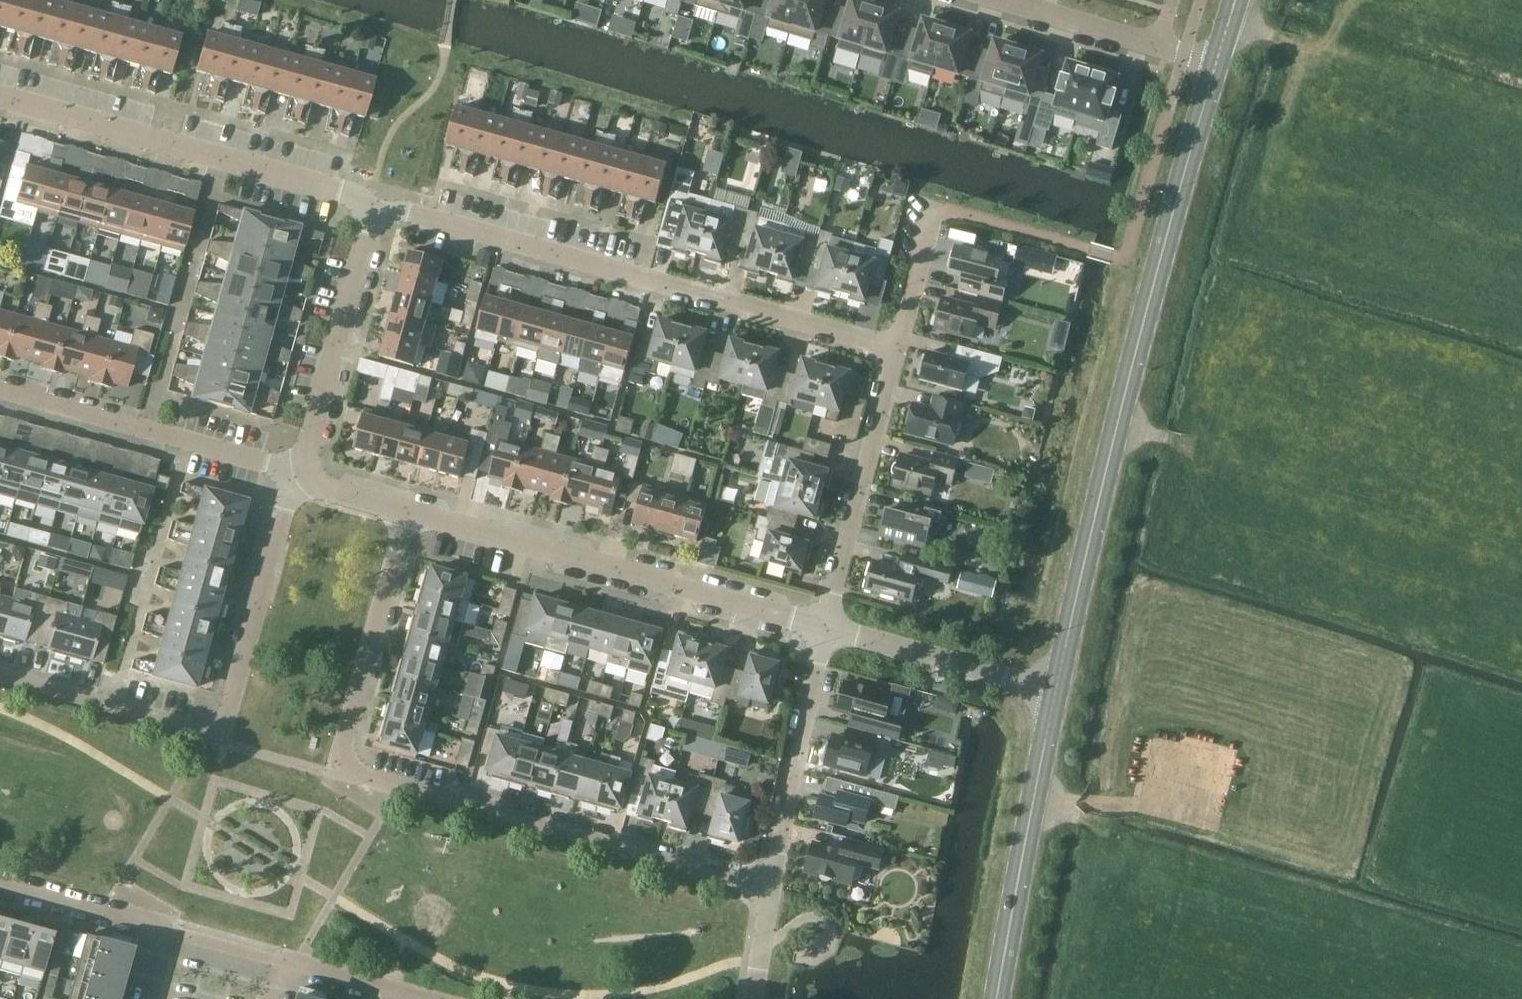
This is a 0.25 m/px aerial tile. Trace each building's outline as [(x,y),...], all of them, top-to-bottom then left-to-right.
[(4,29),(12,0),(0,0),(0,27),(4,29)] [(19,55),(35,0),(12,0),(4,29),(13,31),(8,54),(17,55),(19,55)] [(46,40),(57,2),(51,0),(35,0),(19,55),(22,56),(30,60),(38,38),(46,40)] [(719,13),(723,0),(698,0),(696,6),(719,13)] [(719,13),(743,20),(746,11),(758,15),(762,0),(723,0),(719,13)] [(791,35),(801,0),(762,0),(758,15),(770,18),(767,28),(791,35)] [(791,35),(814,42),(817,32),(829,36),(838,6),(826,2),(826,0),(801,0),(791,35)] [(838,6),(829,36),(841,40),(839,49),(862,56),(877,6),(858,0),(853,0),(850,10),(838,6)] [(59,66),(61,67),(77,7),(57,2),(46,40),(54,42),(49,65),(59,66)] [(257,17),(261,4),(254,2),(250,15),(257,17)] [(100,78),(103,79),(123,6),(114,3),(109,16),(98,13),(88,52),(96,54),(91,77),(100,78)] [(121,61),(129,63),(140,25),(129,22),(132,8),(123,6),(103,79),(105,79),(113,83),(121,61)] [(877,6),(862,56),(885,63),(888,54),(900,57),(909,27),(897,24),(900,13),(877,6)] [(79,49),(88,52),(98,13),(77,7),(61,67),(63,68),(72,71),(79,49)] [(633,38),(637,23),(614,16),(609,32),(633,38)] [(674,38),(689,42),(695,21),(680,17),(674,38)] [(922,31),(909,27),(900,57),(913,61),(910,70),(933,77),(936,68),(948,27),(925,20),(922,31)] [(211,98),(213,99),(233,27),(224,23),(219,36),(208,33),(197,72),(206,74),(201,97),(211,98)] [(142,90),(144,90),(161,30),(140,25),(129,63),(137,66),(133,88),(142,90)] [(231,81),(240,83),(250,45),(239,42),(242,28),(233,27),(213,99),(215,99),(224,103),(231,81)] [(936,68),(972,78),(981,48),(968,45),(972,34),(948,27),(936,68)] [(161,30),(144,90),(146,91),(155,94),(162,72),(171,75),(182,36),(161,30)] [(373,48),(376,38),(376,37),(365,34),(365,35),(362,45),(373,48)] [(993,52),(981,48),(972,78),(984,82),(981,91),(1005,98),(1020,48),(996,41),(993,52)] [(252,110),(254,110),(271,51),(250,45),(240,83),(248,86),(243,108),(252,110)] [(294,121),(296,122),(316,50),(307,46),(303,59),(292,56),(281,95),(289,97),(285,120),(294,121)] [(1043,55),(1020,48),(1005,98),(1028,105),(1031,96),(1042,99),(1043,100),(1045,95),(1052,70),(1040,66),(1043,55)] [(314,104),(323,107),(334,68),(323,65),(325,51),(316,50),(296,122),(298,123),(307,126),(314,104)] [(273,93),(281,95),(292,56),(271,51),(254,110),(257,111),(265,115),(273,93)] [(1043,100),(1042,99),(1034,127),(1049,132),(1055,114),(1078,121),(1077,125),(1095,67),(1076,61),(1075,65),(1069,63),(1065,77),(1062,76),(1057,92),(1060,93),(1058,99),(1045,95),(1043,100)] [(1113,73),(1095,67),(1077,125),(1101,132),(1097,146),(1112,151),(1122,117),(1108,112),(1110,108),(1112,109),(1117,92),(1115,92),(1119,78),(1112,76),(1113,73)] [(335,133),(338,133),(355,74),(334,68),(323,107),(331,109),(326,132),(335,133)] [(355,74),(338,133),(340,134),(348,138),(356,116),(365,118),(376,80),(355,74)] [(527,98),(530,89),(522,87),(520,96),(527,98)] [(540,93),(530,90),(526,104),(536,107),(540,93)] [(564,94),(553,91),(550,103),(560,106),(564,94)] [(372,107),(370,117),(378,119),(380,109),(372,107)] [(461,172),(463,172),(480,113),(458,107),(448,145),(457,148),(452,171),(461,172)] [(502,183),(505,184),(525,112),(516,108),(511,122),(500,119),(490,157),(498,159),(493,182),(502,183)] [(523,166),(531,169),(542,130),(531,127),(534,113),(525,112),(505,184),(507,185),(516,188),(523,166)] [(482,155),(490,157),(500,119),(480,113),(463,172),(466,173),(474,177),(482,155)] [(668,127),(657,124),(655,131),(666,134),(668,127)] [(544,195),(546,196),(563,136),(542,130),(531,169),(540,171),(535,194),(544,195)] [(586,206),(588,207),(608,135),(599,131),(595,145),(584,142),(573,180),(581,182),(577,205),(586,206)] [(606,189),(615,192),(625,153),(615,150),(617,136),(608,135),(588,207),(590,208),(599,211),(606,189)] [(565,178),(573,180),(584,142),(563,136),(546,196),(549,196),(557,200),(565,178)] [(52,158),(56,145),(48,142),(44,156),(52,158)] [(65,147),(56,145),(52,158),(48,173),(38,211),(59,217),(69,178),(60,176),(64,161),(61,161),(65,147)] [(803,153),(789,149),(786,160),(800,164),(803,153)] [(17,206),(38,211),(48,173),(27,167),(30,155),(17,151),(1,210),(15,214),(17,206)] [(725,155),(710,151),(704,172),(719,177),(725,155)] [(627,218),(630,219),(646,159),(625,153),(615,192),(623,194),(618,217),(627,218)] [(59,217),(79,223),(90,184),(94,170),(98,156),(89,154),(85,168),(82,170),(79,181),(69,178),(59,217)] [(79,223),(100,229),(111,190),(101,187),(104,176),(103,173),(107,158),(98,156),(94,170),(90,184),(79,223)] [(646,159),(630,219),(632,219),(640,223),(648,201),(657,204),(667,165),(646,159)] [(127,179),(136,182),(140,168),(131,165),(127,179)] [(1087,176),(1095,178),(1099,167),(1091,165),(1087,176)] [(140,168),(136,182),(144,184),(148,170),(140,168)] [(168,191),(177,193),(181,179),(172,177),(168,191)] [(851,181),(838,178),(836,186),(849,189),(851,181)] [(181,179),(177,193),(186,196),(190,182),(181,179)] [(100,229),(121,234),(132,196),(111,190),(100,229)] [(121,234),(142,240),(152,202),(132,196),(121,234)] [(690,251),(699,254),(709,215),(696,212),(699,201),(688,198),(687,202),(675,198),(669,222),(681,226),(674,252),(689,256),(690,251)] [(728,239),(740,242),(749,210),(714,201),(709,215),(699,254),(707,256),(706,261),(721,265),(728,239)] [(142,240),(163,246),(173,207),(152,202),(142,240)] [(242,223),(239,233),(267,241),(272,220),(220,205),(218,211),(242,223)] [(173,207),(163,246),(184,252),(195,213),(173,207)] [(762,271),(770,274),(784,224),(761,218),(762,214),(749,210),(740,242),(753,246),(745,272),(761,276),(762,271)] [(272,220),(267,241),(295,248),(297,238),(324,240),(325,234),(272,220)] [(800,259),(812,262),(819,238),(806,234),(784,224),(770,274),(779,276),(778,281),(793,285),(800,259)] [(834,291),(842,294),(853,255),(839,251),(842,241),(833,238),(834,234),(821,230),(819,238),(812,262),(824,266),(817,292),(832,296),(834,291)] [(210,241),(208,247),(261,261),(267,241),(239,233),(236,244),(210,241)] [(853,255),(842,294),(851,296),(849,301),(865,305),(872,279),(884,282),(895,242),(882,239),(878,250),(869,247),(866,259),(853,255)] [(267,241),(261,261),(314,276),(315,271),(291,259),(295,248),(267,241)] [(23,265),(43,271),(49,250),(29,244),(23,265)] [(950,274),(964,278),(960,291),(1002,302),(1007,284),(998,281),(1003,259),(989,255),(988,250),(979,248),(976,251),(957,246),(950,274)] [(230,264),(227,274),(255,282),(261,261),(208,247),(207,252),(230,264)] [(1020,247),(1019,250),(1015,263),(1027,267),(1031,253),(1032,250),(1020,247)] [(9,260),(21,264),(24,252),(17,250),(11,254),(9,260)] [(488,268),(492,253),(481,250),(477,265),(488,268)] [(410,251),(405,273),(438,282),(444,261),(410,251)] [(261,261),(255,282),(283,290),(286,279),(312,282),(314,276),(261,261)] [(498,341),(499,341),(509,303),(517,274),(509,272),(505,286),(503,285),(499,300),(488,297),(476,338),(497,344),(498,341)] [(405,273),(399,294),(433,303),(438,282),(405,273)] [(198,283),(197,288),(249,302),(255,282),(227,274),(224,285),(198,283)] [(499,341),(520,347),(530,309),(510,303),(514,289),(522,291),(526,277),(517,274),(509,303),(499,341)] [(48,294),(52,280),(40,277),(36,290),(48,294)] [(59,297),(63,283),(52,280),(48,294),(59,297)] [(469,291),(481,294),(484,284),(472,281),(469,291)] [(126,294),(136,297),(139,285),(129,282),(126,294)] [(255,282),(249,302),(302,317),(304,312),(280,300),(283,290),(255,282)] [(546,298),(555,300),(559,286),(550,284),(546,298)] [(90,303),(93,291),(77,286),(74,299),(90,303)] [(566,302),(564,302),(567,288),(559,286),(555,300),(556,301),(552,315),(551,314),(540,353),(541,353),(542,348),(562,354),(572,320),(562,317),(566,302)] [(219,305),(216,315),(244,323),(249,302),(197,288),(195,293),(219,305)] [(5,359),(17,315),(0,311),(5,293),(0,292),(0,357),(5,359)] [(169,298),(167,294),(164,293),(160,295),(159,298),(161,301),(164,303),(168,301),(169,298)] [(399,294),(393,314),(427,324),(433,303),(399,294)] [(562,354),(583,360),(593,326),(600,298),(591,295),(587,309),(596,312),(592,326),(572,320),(562,354)] [(123,299),(112,296),(110,305),(120,308),(123,299)] [(997,327),(1004,302),(979,296),(976,307),(943,299),(936,327),(974,338),(978,325),(982,323),(997,327)] [(601,378),(604,366),(613,332),(602,329),(607,313),(605,313),(608,300),(600,298),(593,326),(583,360),(580,372),(601,378)] [(469,300),(466,312),(476,315),(479,303),(469,300)] [(249,302),(244,323),(272,331),(275,320),(301,323),(302,317),(249,302)] [(16,357),(30,361),(46,305),(38,303),(34,320),(17,315),(5,359),(15,361),(16,357)] [(43,369),(53,372),(65,329),(49,324),(53,307),(46,305),(30,361),(45,365),(43,369)] [(639,323),(638,323),(642,309),(633,307),(630,321),(627,320),(623,335),(613,332),(604,366),(625,372),(635,338),(639,323)] [(153,308),(149,322),(163,326),(167,312),(153,308)] [(520,347),(540,353),(551,314),(530,309),(520,347)] [(476,315),(466,312),(462,324),(472,327),(476,315)] [(393,314),(387,335),(421,345),(427,324),(393,314)] [(187,324),(185,329),(238,344),(244,323),(216,315),(213,326),(187,324)] [(65,370),(79,374),(95,318),(87,316),(82,333),(65,329),(53,372),(64,375),(65,370)] [(92,383),(102,385),(114,342),(97,338),(102,320),(95,318),(79,374),(93,378),(92,383)] [(661,361),(673,365),(684,326),(660,320),(654,341),(642,338),(629,383),(643,387),(647,371),(658,374),(661,361)] [(1069,335),(1071,325),(1057,322),(1055,332),(1069,335)] [(244,323),(238,344),(291,358),(292,353),(269,341),(272,331),(244,323)] [(706,390),(708,382),(714,358),(702,354),(708,333),(684,326),(673,365),(671,372),(694,379),(692,386),(706,390)] [(208,346),(205,357),(232,364),(238,344),(185,329),(184,334),(208,346)] [(114,342),(102,385),(112,388),(113,384),(128,388),(137,356),(149,359),(155,335),(136,330),(131,347),(114,342)] [(421,345),(387,335),(381,357),(415,366),(421,345)] [(723,378),(745,385),(756,346),(732,340),(726,361),(714,358),(708,382),(721,385),(723,378)] [(458,342),(454,354),(464,357),(467,345),(458,342)] [(238,344),(232,364),(260,372),(263,361),(289,364),(291,358),(238,344)] [(777,409),(779,402),(786,377),(774,374),(780,353),(756,346),(745,385),(768,391),(764,406),(777,409)] [(1000,372),(1003,358),(978,351),(974,364),(929,352),(922,380),(963,391),(967,374),(982,378),(984,368),(1000,372)] [(464,357),(454,354),(451,366),(461,369),(464,357)] [(176,365),(174,370),(227,385),(232,364),(205,357),(202,367),(176,365)] [(794,398),(817,405),(827,366),(804,360),(798,381),(786,377),(779,402),(792,405),(794,398)] [(464,381),(481,385),(486,368),(469,363),(464,381)] [(232,364),(227,385),(279,400),(281,394),(257,382),(260,372),(232,364)] [(379,378),(387,380),(391,367),(382,364),(379,378)] [(827,366),(817,405),(830,408),(827,419),(838,422),(851,373),(827,366)] [(392,402),(396,388),(401,369),(391,367),(387,380),(382,399),(392,402)] [(422,375),(401,369),(396,388),(417,394),(419,385),(422,375)] [(193,398),(221,406),(227,385),(174,370),(173,375),(196,387),(193,398)] [(434,379),(422,375),(419,385),(431,389),(434,379)] [(528,398),(548,404),(553,386),(533,380),(528,398)] [(448,393),(460,397),(463,387),(451,383),(448,393)] [(227,385),(221,406),(249,414),(252,402),(278,405),(279,400),(227,385)] [(463,387),(460,397),(473,400),(475,390),(463,387)] [(472,402),(497,409),(498,405),(500,397),(475,390),(473,400),(472,402)] [(960,417),(964,404),(939,397),(936,407),(932,410),(915,405),(908,432),(912,433),(914,436),(923,438),(925,437),(954,444),(956,436),(960,434),(963,424),(960,420),(961,417),(960,417)] [(583,414),(590,415),(593,403),(587,401),(583,414)] [(504,486),(514,489),(526,446),(509,441),(514,424),(506,422),(510,408),(498,405),(497,409),(491,429),(503,433),(490,478),(505,482),(504,486)] [(546,410),(537,407),(534,417),(543,420),(546,410)] [(1025,412),(1023,418),(1033,420),(1036,410),(1030,409),(1025,412)] [(356,449),(377,455),(388,416),(366,410),(356,449)] [(778,410),(772,433),(781,435),(787,413),(778,410)] [(377,455),(398,460),(409,422),(388,416),(377,455)] [(609,427),(585,420),(581,436),(605,443),(609,427)] [(398,460),(419,466),(429,428),(409,422),(398,460)] [(645,423),(641,438),(652,441),(656,426),(645,423)] [(8,450),(0,480),(0,494),(17,499),(29,455),(31,446),(37,426),(29,424),(25,443),(20,446),(19,452),(8,450)] [(37,426),(31,446),(38,447),(44,429),(37,426)] [(419,466),(440,472),(450,433),(429,428),(419,466)] [(450,433),(440,472),(461,478),(467,456),(482,460),(490,434),(473,429),(471,439),(450,433)] [(538,495),(539,491),(555,435),(547,433),(542,451),(526,446),(514,489),(524,492),(524,491),(525,492),(525,495),(535,498),(536,495),(538,495)] [(552,500),(562,503),(574,459),(558,455),(562,437),(555,435),(539,491),(553,495),(552,500)] [(671,446),(681,449),(684,438),(674,435),(671,446)] [(66,456),(72,457),(78,438),(70,436),(66,456)] [(78,438),(72,457),(79,459),(85,440),(78,438)] [(807,438),(804,451),(811,453),(828,457),(831,445),(807,438)] [(641,456),(644,445),(625,440),(621,453),(628,455),(628,452),(641,456)] [(759,477),(775,482),(823,495),(825,486),(830,488),(834,472),(808,465),(811,453),(804,451),(769,441),(759,477)] [(78,516),(99,522),(101,512),(111,479),(114,469),(119,449),(111,447),(107,466),(103,469),(101,475),(90,472),(78,516)] [(574,501),(588,505),(603,449),(596,447),(591,464),(574,459),(562,503),(573,505),(574,501)] [(8,450),(0,448),(0,480),(8,450)] [(99,522),(119,528),(122,518),(131,484),(121,481),(123,475),(120,470),(126,451),(119,449),(114,469),(111,479),(101,512),(99,522)] [(603,449),(588,505),(602,509),(601,513),(612,516),(622,477),(634,480),(641,456),(628,452),(623,473),(606,468),(611,451),(603,449)] [(954,483),(960,458),(936,452),(933,463),(901,455),(899,463),(896,464),(893,468),(894,473),(896,476),(894,484),(932,494),(936,482),(940,479),(954,483)] [(676,454),(671,471),(693,477),(698,460),(676,454)] [(17,499),(37,505),(49,461),(29,455),(17,499)] [(131,484),(122,518),(119,528),(141,534),(161,461),(153,459),(149,478),(145,481),(143,487),(131,484)] [(37,505),(58,511),(70,467),(49,461),(37,505)] [(970,464),(967,478),(991,485),(995,471),(970,464)] [(58,511),(78,516),(90,472),(70,467),(58,511)] [(168,490),(171,479),(159,476),(156,487),(168,490)] [(771,505),(767,518),(792,525),(795,513),(821,520),(825,504),(820,503),(823,495),(775,482),(769,504),(771,505)] [(202,501),(199,513),(248,527),(252,511),(246,509),(248,501),(184,483),(181,493),(202,501)] [(634,524),(656,530),(666,491),(645,485),(634,524)] [(656,530),(677,535),(687,497),(666,491),(656,530)] [(687,497),(677,535),(698,541),(709,503),(687,497)] [(953,514),(953,512),(902,499),(898,512),(887,509),(880,536),(926,548),(927,544),(930,544),(948,519),(942,517),(944,511),(953,514)] [(719,506),(715,519),(729,523),(732,510),(719,506)] [(173,521),(171,530),(235,548),(237,541),(243,543),(248,527),(199,513),(196,525),(173,521)] [(792,525),(767,518),(760,516),(756,529),(760,530),(757,539),(768,542),(763,560),(802,571),(805,558),(810,559),(814,544),(788,537),(792,525)] [(22,527),(19,539),(26,541),(30,529),(22,527)] [(190,548),(186,560),(235,573),(239,557),(233,555),(235,548),(171,530),(168,539),(190,548)] [(81,556),(87,558),(91,545),(85,543),(81,556)] [(26,549),(15,546),(14,551),(17,557),(23,559),(26,549)] [(89,559),(102,562),(104,555),(100,548),(93,546),(89,559)] [(917,591),(916,591),(920,576),(949,583),(953,569),(905,556),(901,569),(874,561),(867,588),(903,599),(903,601),(914,604),(916,604),(918,603),(919,602),(920,601),(920,599),(921,599),(921,598),(921,596),(920,595),(920,594),(919,593),(918,592),(917,591)] [(160,568),(158,577),(223,595),(224,587),(230,589),(235,573),(186,560),(183,572),(160,568)] [(93,567),(82,564),(78,577),(89,581),(93,567)] [(427,572),(422,588),(462,599),(468,577),(434,567),(433,574),(427,572)] [(128,576),(115,573),(111,589),(123,592),(128,576)] [(177,594),(174,606),(222,619),(226,603),(221,602),(223,595),(158,577),(155,586),(177,594)] [(2,639),(13,601),(1,597),(1,584),(0,584),(0,639),(2,639)] [(499,613),(512,617),(519,591),(506,587),(499,613)] [(424,606),(422,612),(465,624),(471,602),(462,599),(422,588),(418,605),(424,606)] [(25,642),(37,645),(50,598),(32,593),(25,604),(13,601),(2,639),(18,644),(20,637),(26,638),(25,642)] [(526,644),(546,649),(559,603),(538,597),(536,603),(523,599),(503,669),(518,673),(526,644)] [(53,654),(69,658),(80,619),(83,607),(68,603),(50,598),(37,645),(49,648),(50,645),(55,646),(53,654)] [(567,655),(570,642),(580,608),(559,603),(546,649),(567,655)] [(148,614),(145,623),(210,641),(212,634),(217,635),(222,619),(174,606),(170,618),(148,614)] [(570,642),(591,648),(600,614),(580,608),(570,642)] [(80,619),(69,658),(85,662),(87,655),(93,657),(92,660),(105,664),(118,617),(99,612),(93,623),(80,619)] [(415,616),(410,632),(450,643),(459,646),(461,636),(465,638),(466,635),(487,641),(487,643),(491,645),(491,644),(494,632),(465,624),(422,612),(421,618),(415,616)] [(591,648),(611,654),(621,620),(600,614),(591,648)] [(497,620),(494,632),(506,635),(510,623),(497,620)] [(621,620),(611,654),(609,664),(629,670),(641,626),(621,620)] [(164,640),(161,652),(209,666),(214,649),(208,648),(210,641),(145,623),(142,632),(164,640)] [(663,631),(641,626),(629,670),(650,675),(663,631)] [(412,650),(410,656),(444,665),(450,643),(410,632),(406,648),(412,650)] [(506,635),(494,632),(491,644),(503,647),(506,635)] [(691,692),(694,682),(704,643),(696,641),(697,636),(682,632),(675,658),(662,654),(654,686),(667,690),(668,686),(677,688),(691,692)] [(713,703),(725,706),(734,674),(722,671),(729,645),(714,641),(713,645),(704,643),(694,682),(691,692),(715,699),(713,703)] [(209,666),(161,652),(158,664),(135,660),(132,670),(197,688),(199,680),(205,682),(209,666)] [(734,674),(725,706),(726,706),(728,699),(740,702),(739,706),(749,709),(752,698),(770,703),(773,692),(777,693),(781,678),(777,677),(780,664),(768,661),(769,656),(754,652),(746,678),(734,674)] [(403,660),(398,676),(438,687),(444,665),(410,656),(408,661),(403,660)] [(485,664),(482,676),(494,679),(498,667),(485,664)] [(547,681),(559,685),(562,673),(550,669),(547,681)] [(562,673),(559,685),(577,690),(581,678),(562,673)] [(399,694),(398,700),(432,709),(438,687),(398,676),(394,692),(399,694)] [(491,691),(494,679),(482,676),(476,698),(488,701),(491,691)] [(588,693),(600,696),(603,684),(591,681),(588,693)] [(858,729),(891,738),(899,740),(904,721),(887,716),(892,695),(888,694),(886,691),(883,689),(880,688),(876,688),(873,690),(846,683),(839,710),(855,714),(851,727),(858,729)] [(603,684),(600,696),(612,700),(615,687),(603,684)] [(544,700),(556,703),(560,691),(548,688),(544,700)] [(560,691),(556,703),(568,707),(572,694),(560,691)] [(629,704),(642,708),(645,696),(633,692),(629,704)] [(957,714),(960,702),(949,699),(947,705),(951,712),(957,714)] [(386,720),(426,731),(435,734),(437,725),(428,722),(432,709),(398,700),(396,705),(390,704),(386,720)] [(588,712),(600,716),(604,703),(591,700),(588,712)] [(604,703),(600,716),(612,719),(616,707),(604,703)] [(473,708),(470,720),(482,723),(485,711),(473,708)] [(622,722),(634,725),(638,713),(626,709),(622,722)] [(426,731),(386,720),(381,736),(387,738),(385,744),(419,754),(426,731)] [(482,723),(470,720),(467,732),(479,735),(482,723)] [(634,725),(622,722),(617,740),(624,742),(632,735),(634,725)] [(666,729),(652,725),(648,740),(657,742),(664,738),(666,729)] [(707,726),(704,738),(715,741),(718,729),(707,726)] [(494,778),(511,783),(522,743),(500,737),(502,731),(489,728),(482,753),(494,757),(490,770),(496,772),(494,778)] [(891,738),(858,729),(856,738),(852,740),(835,735),(827,765),(866,775),(869,764),(872,765),(876,763),(879,752),(887,754),(891,738)] [(534,783),(544,749),(547,739),(525,733),(522,743),(511,783),(527,787),(529,781),(534,783)] [(457,764),(470,768),(477,742),(465,739),(457,764)] [(706,757),(719,760),(723,745),(710,741),(706,757)] [(538,790),(555,795),(569,745),(558,742),(555,752),(544,749),(534,783),(540,785),(538,790)] [(573,794),(578,795),(588,761),(576,758),(579,748),(569,745),(555,795),(571,800),(573,794)] [(582,803),(599,807),(613,757),(602,754),(599,765),(588,761),(578,795),(584,797),(582,803)] [(945,766),(954,768),(957,758),(947,756),(945,766)] [(613,757),(599,807),(615,812),(616,806),(623,808),(632,774),(620,770),(623,760),(613,757)] [(656,818),(664,821),(675,782),(678,772),(665,768),(655,765),(657,761),(643,757),(634,789),(646,793),(639,819),(654,823),(656,818)] [(694,806),(706,810),(715,778),(702,774),(701,778),(691,775),(688,786),(675,782),(664,821),(673,823),(671,828),(687,832),(694,806)] [(851,774),(848,783),(861,786),(863,778),(851,774)] [(829,777),(825,797),(823,796),(817,818),(835,822),(837,815),(865,822),(871,801),(899,809),(902,797),(861,786),(848,783),(829,777)] [(715,778),(706,810),(718,813),(711,839),(726,843),(727,838),(740,842),(743,830),(748,832),(752,817),(747,815),(751,803),(733,799),(736,788),(727,785),(728,781),(715,778)] [(807,871),(821,875),(822,878),(824,880),(827,881),(831,880),(833,878),(853,883),(854,880),(858,879),(860,878),(862,875),(865,865),(880,869),(885,849),(846,838),(843,852),(814,844),(807,871)] [(921,860),(911,858),(909,866),(915,867),(920,864),(921,860)] [(11,927),(0,924),(0,966),(11,927)] [(19,977),(31,932),(11,927),(0,966),(0,971),(19,977)] [(62,929),(56,953),(64,955),(70,931),(62,929)] [(31,932),(19,977),(41,983),(43,974),(53,938),(31,932)] [(86,935),(80,959),(129,973),(137,942),(112,935),(110,942),(86,935)] [(56,953),(49,976),(57,978),(64,955),(56,953)] [(80,959),(73,983),(122,996),(129,973),(80,959)] [(43,998),(51,998),(57,978),(49,976),(43,998)] [(69,998),(122,998),(122,996),(73,983),(69,998)] [(299,998),(327,998),(328,995),(302,988),(299,998)]
